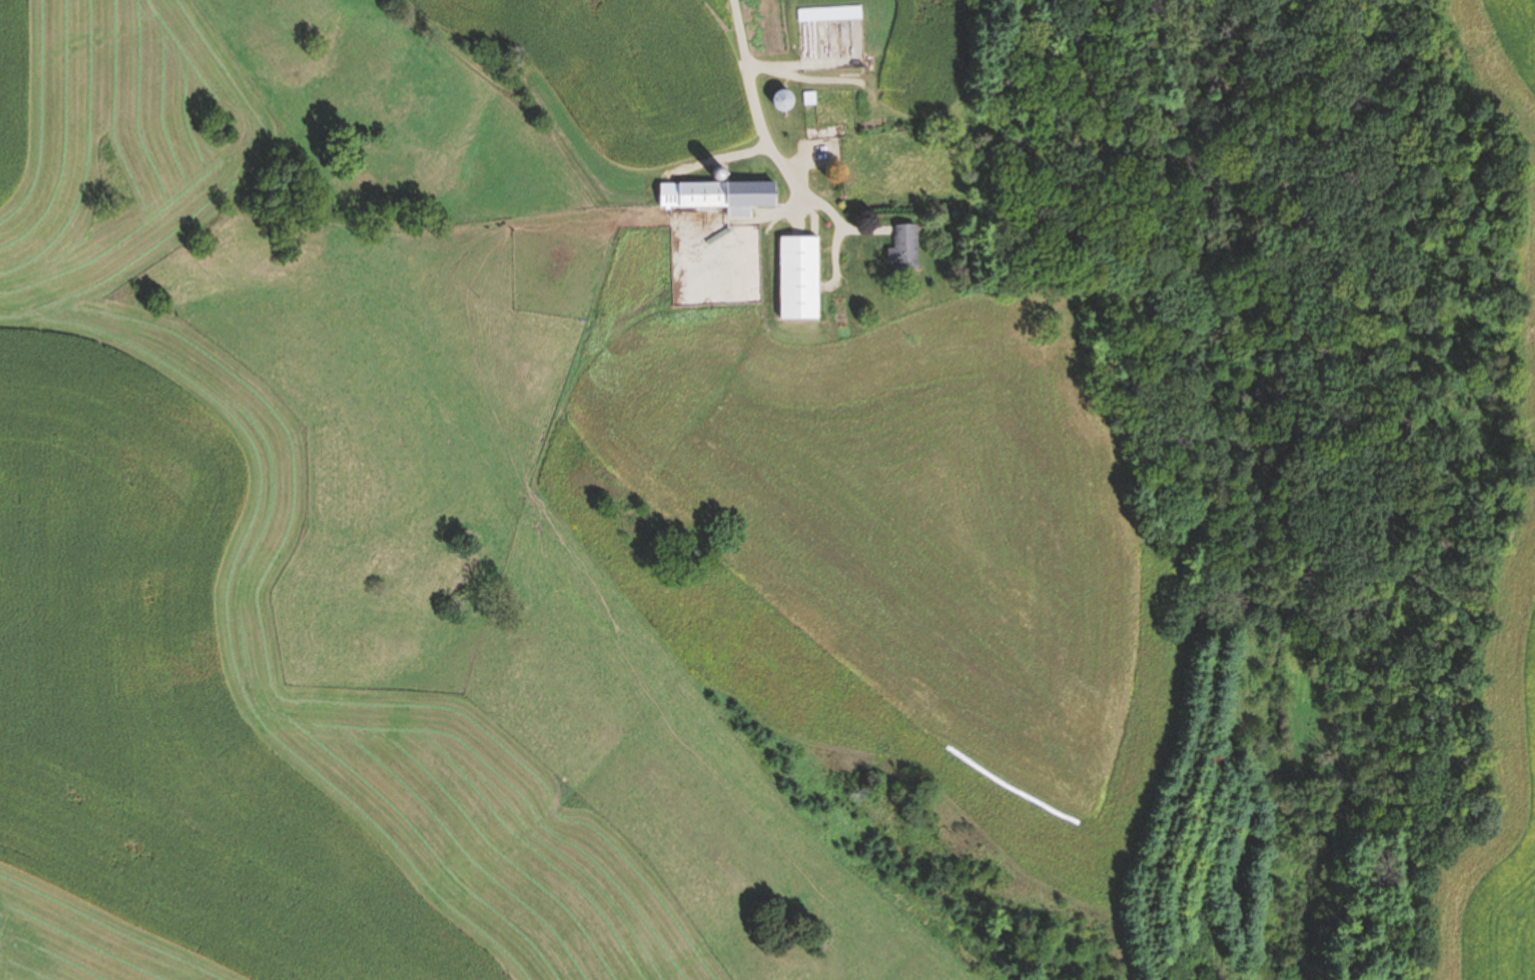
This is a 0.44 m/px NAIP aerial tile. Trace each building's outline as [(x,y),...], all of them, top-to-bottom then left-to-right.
[(799,9),(799,23),(864,20),(863,7),(799,9)] [(790,92),(777,92),(778,110),(791,109),(790,92)] [(752,218),(752,207),(775,207),(774,182),(659,183),(660,208),(729,207),(729,218),(752,218)] [(918,270),(918,224),(895,224),(896,271),(918,270)] [(779,320),(820,320),(820,237),(779,237),(779,320)]
